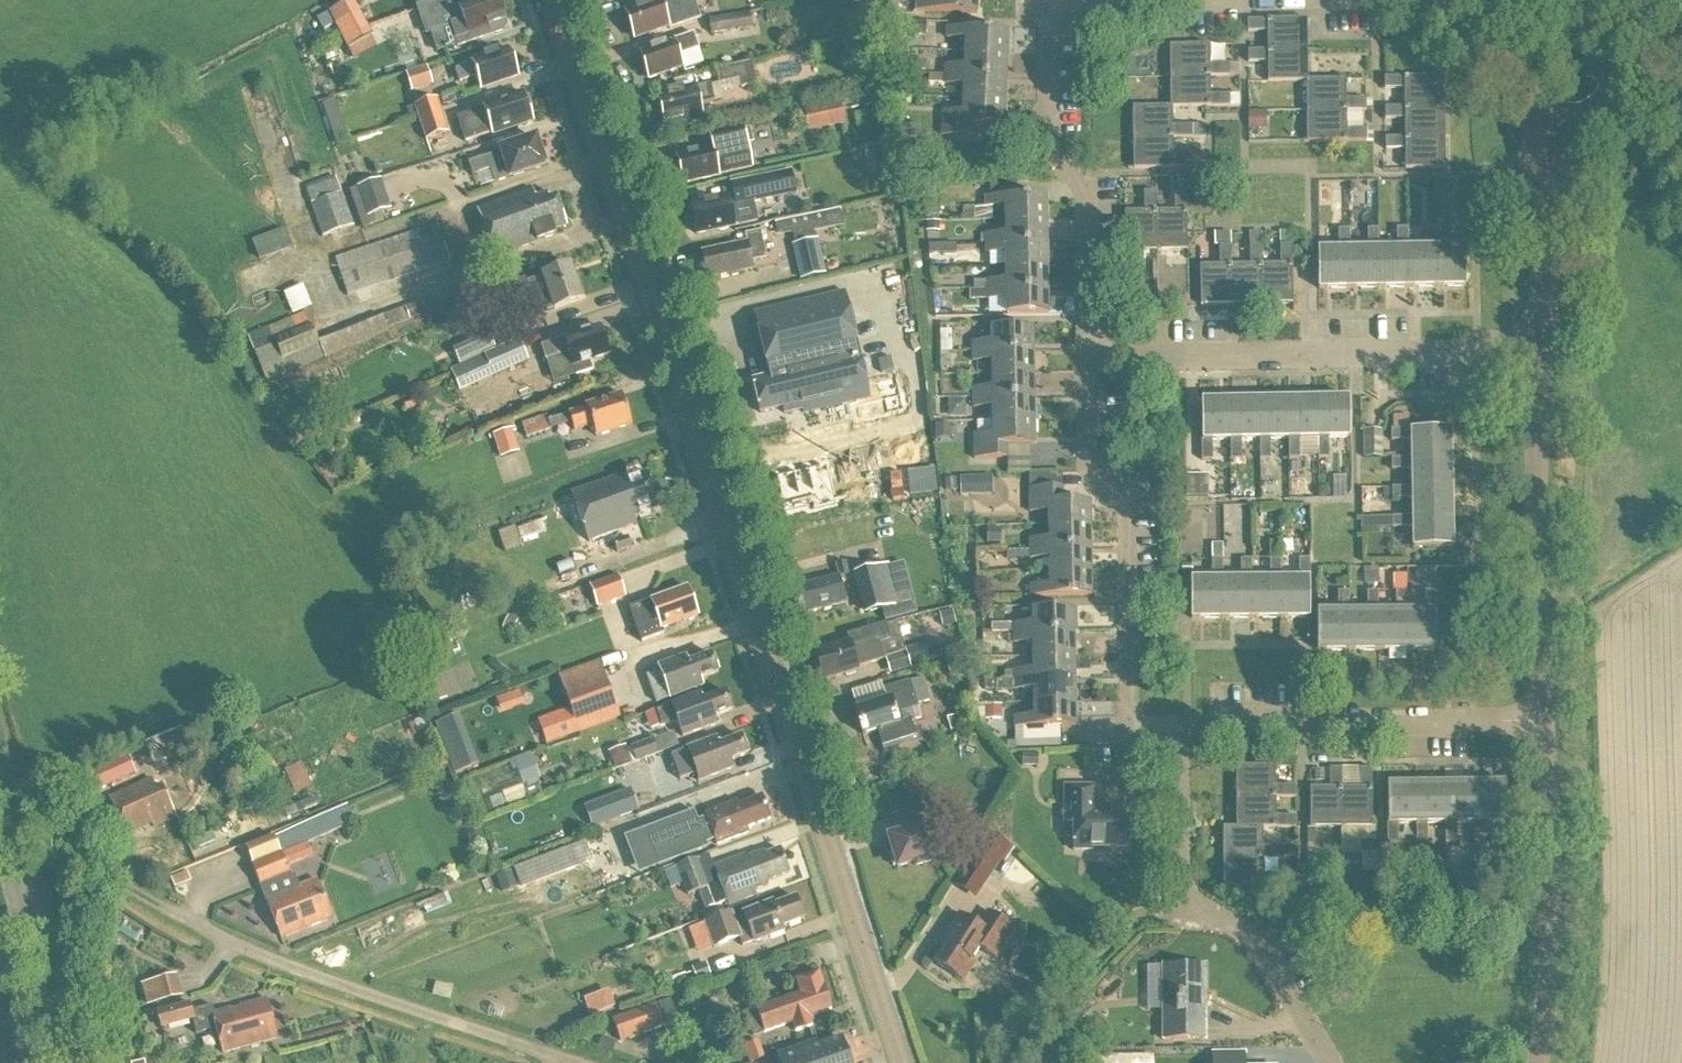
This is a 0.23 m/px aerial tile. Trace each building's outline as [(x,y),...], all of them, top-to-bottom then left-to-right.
[(504,21),(497,0),(473,0),(472,0),(473,2),(447,11),(443,0),(436,0),(418,6),(424,24),(428,36),(452,28),(459,46),(470,43),(501,32),(505,25),(504,21)] [(665,16),(684,9),(681,0),(661,0),(625,12),(629,23),(627,26),(630,35),(633,37),(634,39),(669,27),(665,16)] [(917,13),(978,16),(978,0),(937,0),(937,4),(917,3),(917,13)] [(335,25),(358,13),(353,2),(330,14),(335,25)] [(372,39),(358,13),(335,25),(342,38),(349,51),(372,39)] [(751,16),(709,22),(711,37),(753,31),(751,16)] [(911,45),(942,43),(940,21),(910,23),(911,45)] [(1306,21),(1246,22),(1246,35),(1266,34),(1266,52),(1307,52),(1306,21)] [(966,55),(1008,56),(1008,32),(948,30),(947,41),(967,41),(966,55)] [(683,69),(679,58),(699,51),(693,36),(642,53),(646,62),(643,63),(649,81),(683,69)] [(1208,80),(1228,79),(1228,67),(1208,67),(1207,48),(1168,48),(1168,80),(1208,80)] [(479,89),(518,77),(509,50),(497,54),(496,52),(484,56),(485,59),(471,63),(472,65),(455,71),(458,82),(475,77),(479,89)] [(1266,52),(1246,53),(1246,65),(1266,65),(1267,85),(1304,84),(1307,82),(1307,52),(1266,52)] [(1007,79),(1008,56),(966,55),(966,69),(947,68),(947,66),(931,65),(931,77),(946,77),(1007,79)] [(743,88),(756,86),(751,63),(716,71),(719,85),(741,80),(743,88)] [(426,68),(405,75),(412,94),(433,87),(426,68)] [(965,88),(964,101),(1006,102),(1007,79),(946,77),(946,87),(965,88)] [(1443,77),(1382,77),(1382,90),(1403,90),(1404,111),(1444,110),(1443,77)] [(1169,109),(1172,111),(1229,110),(1229,98),(1208,99),(1208,80),(1168,80),(1169,109)] [(1307,82),(1304,84),(1304,115),(1345,114),(1365,113),(1365,100),(1345,101),(1345,82),(1307,82)] [(668,94),(668,96),(658,98),(663,124),(666,129),(672,131),(678,130),(681,126),(682,123),(703,118),(700,107),(714,104),(710,87),(681,94),(681,91),(668,94)] [(482,108),(456,117),(464,142),(490,133),(491,135),(532,121),(523,93),(482,107),(482,108)] [(414,105),(419,119),(441,112),(436,98),(414,105)] [(350,142),(335,101),(322,106),(337,147),(350,142)] [(945,115),(944,138),(975,139),(976,127),(1005,128),(1006,102),(964,101),(964,116),(945,115)] [(841,105),(804,113),(808,133),(845,125),(841,105)] [(1172,129),(1172,111),(1169,109),(1131,109),(1132,141),(1172,140),(1191,140),(1191,128),(1172,129)] [(1444,110),(1404,111),(1382,111),(1383,122),(1403,122),(1404,141),(1444,139),(1444,110)] [(449,135),(441,112),(419,119),(418,119),(426,142),(449,135)] [(1345,114),(1304,115),(1305,144),(1366,143),(1365,132),(1345,132),(1345,114)] [(747,145),(753,143),(750,130),(741,132),(741,129),(709,136),(712,149),(678,157),(680,166),(679,172),(682,185),(752,169),(747,145)] [(500,153),(481,159),(467,164),(471,177),(488,171),(493,184),(545,167),(535,139),(499,150),(500,153)] [(1404,141),(1383,141),(1383,151),(1404,151),(1404,171),(1445,170),(1444,139),(1404,141)] [(1172,140),(1132,141),(1132,171),(1192,170),(1192,158),(1172,159),(1172,140)] [(733,198),(690,207),(697,236),(734,227),(732,215),(738,214),(736,208),(797,194),(792,172),(731,186),(733,198)] [(305,188),(323,239),(354,229),(342,194),(341,195),(335,178),(305,188)] [(351,193),(363,231),(385,224),(382,216),(392,213),(382,183),(351,193)] [(552,231),(566,226),(556,198),(549,200),(547,195),(535,199),(532,190),(476,209),(492,258),(554,237),(552,231)] [(1174,212),(1157,212),(1158,253),(1187,252),(1185,193),(1173,194),(1174,212)] [(1156,194),(1143,194),(1144,213),(1123,214),(1125,255),(1158,253),(1157,212),(1156,194)] [(1046,198),(985,199),(985,210),(1005,209),(1005,223),(1047,222),(1046,198)] [(812,226),(809,216),(780,224),(783,235),(812,226)] [(1005,238),(987,238),(987,246),(1047,245),(1047,222),(1005,223),(1005,238)] [(454,276),(439,227),(336,262),(349,300),(357,297),(361,308),(454,276)] [(292,249),(285,230),(252,242),(260,262),(292,249)] [(1436,230),(1425,230),(1425,250),(1407,250),(1408,289),(1437,289),(1437,250),(1436,230)] [(1454,230),(1455,250),(1437,250),(1437,289),(1465,288),(1464,251),(1466,250),(1465,230),(1454,230)] [(747,243),(701,253),(708,280),(728,276),(731,278),(737,276),(738,273),(753,270),(752,262),(767,258),(760,231),(745,235),(747,243)] [(1338,231),(1338,251),(1317,251),(1318,291),(1350,290),(1349,251),(1349,231),(1338,231)] [(1367,251),(1349,251),(1350,290),(1379,290),(1378,250),(1378,231),(1367,231),(1367,251)] [(1395,231),(1396,250),(1378,250),(1379,290),(1408,289),(1407,250),(1407,231),(1395,231)] [(826,276),(818,241),(792,247),(800,282),(826,276)] [(1047,245),(987,246),(987,257),(1006,256),(1006,269),(1048,268),(1047,245)] [(1261,267),(1262,306),(1293,305),(1291,246),(1279,247),(1280,266),(1261,267)] [(1262,306),(1261,267),(1260,247),(1249,247),(1249,267),(1231,267),(1232,307),(1262,306)] [(1220,248),(1220,267),(1199,268),(1201,308),(1232,307),(1231,267),(1231,248),(1220,248)] [(932,249),(932,264),(959,263),(958,249),(932,249)] [(569,266),(541,275),(541,277),(529,281),(535,298),(547,294),(553,310),(581,300),(569,266)] [(1048,268),(1006,269),(1007,284),(987,284),(988,293),(1048,292),(1048,268)] [(511,308),(534,300),(526,278),(503,286),(511,308)] [(293,314),(313,307),(305,284),(285,292),(293,314)] [(1048,292),(988,293),(988,303),(1007,303),(1007,316),(1048,315),(1048,292)] [(752,384),(760,416),(783,410),(784,416),(802,412),(802,415),(870,399),(844,294),(753,316),(769,380),(752,384)] [(306,314),(248,337),(266,384),(324,361),(306,314)] [(599,328),(540,346),(545,360),(567,353),(574,377),(591,371),(588,362),(608,355),(599,328)] [(1034,329),(992,330),(992,344),(973,345),(973,354),(1034,352),(1034,329)] [(472,387),(527,362),(517,340),(462,365),(450,371),(460,393),(472,387)] [(1034,352),(973,354),(973,364),(993,363),(993,377),(1035,376),(1034,352)] [(993,391),(974,391),(974,400),(1035,399),(1035,376),(993,377),(993,391)] [(586,409),(568,414),(574,431),(591,426),(595,437),(630,426),(620,394),(585,406),(586,409)] [(1035,399),(974,400),(974,411),(994,411),(994,423),(1036,422),(1035,399)] [(1258,401),(1258,441),(1259,461),(1271,460),(1271,441),(1288,440),(1288,400),(1258,401)] [(1288,400),(1288,440),(1288,460),(1299,460),(1299,441),(1317,440),(1317,400),(1288,400)] [(1317,400),(1317,440),(1317,460),(1328,459),(1328,440),(1349,440),(1349,400),(1317,400)] [(1230,401),(1202,401),(1202,440),(1201,441),(1201,462),(1213,462),(1213,441),(1230,441),(1230,401)] [(1230,401),(1230,441),(1231,461),(1242,461),(1241,441),(1258,441),(1258,401),(1230,401)] [(551,430),(546,416),(521,425),(526,439),(551,430)] [(994,423),(994,438),(974,438),(975,462),(1009,461),(1008,447),(1036,446),(1036,422),(994,423)] [(1411,430),(1391,430),(1391,442),(1411,441),(1411,459),(1450,458),(1450,431),(1411,431),(1411,430)] [(1363,431),(1363,460),(1382,459),(1382,431),(1363,431)] [(1411,459),(1391,459),(1391,471),(1412,470),(1412,488),(1451,488),(1450,458),(1411,459)] [(827,466),(777,477),(782,494),(779,495),(781,506),(785,505),(785,508),(809,503),(810,507),(835,501),(827,466)] [(633,517),(657,508),(645,475),(627,482),(624,474),(570,494),(588,542),(635,524),(633,517)] [(962,493),(994,492),(993,474),(962,475),(962,493)] [(1188,496),(1212,496),(1212,474),(1188,474),(1188,496)] [(1412,488),(1392,489),(1392,500),(1412,499),(1413,518),(1451,517),(1451,488),(1412,488)] [(1064,489),(1029,490),(1030,515),(1049,515),(1049,527),(1092,526),(1091,504),(1064,505),(1064,489)] [(1451,517),(1413,518),(1392,518),(1393,529),(1413,529),(1413,549),(1452,548),(1451,517)] [(1049,527),(1050,542),(1031,543),(1031,551),(1093,549),(1092,526),(1049,527)] [(613,544),(617,554),(632,549),(628,539),(613,544)] [(1093,549),(1031,551),(1031,561),(1051,560),(1051,573),(1093,572),(1093,549)] [(1212,581),(1191,581),(1191,619),(1223,619),(1223,581),(1223,560),(1212,560),(1212,581)] [(1241,581),(1223,581),(1223,619),(1252,619),(1252,581),(1252,560),(1241,561),(1241,581)] [(1270,561),(1270,581),(1252,581),(1252,619),(1280,619),(1280,581),(1280,560),(1270,561)] [(1280,581),(1280,619),(1308,619),(1308,581),(1310,581),(1310,560),(1299,560),(1299,581),(1280,581)] [(844,583),(842,577),(848,576),(844,565),(835,567),(838,578),(794,591),(801,616),(821,610),(824,613),(830,611),(831,607),(845,603),(840,584),(844,583)] [(898,605),(888,567),(853,577),(863,615),(898,605)] [(1052,588),(1032,589),(1032,598),(1094,596),(1093,572),(1051,573),(1052,588)] [(597,608),(626,598),(618,576),(589,586),(597,608)] [(663,634),(661,629),(697,616),(686,587),(649,600),(628,608),(641,642),(663,634)] [(1338,592),(1338,612),(1317,613),(1317,652),(1350,652),(1349,612),(1349,592),(1338,592)] [(1367,612),(1349,612),(1350,652),(1378,651),(1378,612),(1378,592),(1366,592),(1367,612)] [(1397,612),(1378,612),(1378,651),(1408,651),(1408,613),(1407,592),(1396,592),(1397,612)] [(1434,613),(1437,613),(1436,592),(1425,592),(1426,613),(1408,613),(1408,651),(1435,651),(1434,613)] [(1032,628),(1012,628),(1012,636),(1074,635),(1074,611),(1032,612),(1032,628)] [(939,615),(942,628),(955,625),(953,612),(939,615)] [(904,652),(894,620),(845,635),(847,642),(814,653),(814,657),(813,659),(815,667),(819,669),(823,681),(842,675),(846,677),(854,675),(856,671),(858,670),(857,668),(884,660),(884,659),(904,652)] [(1074,635),(1012,636),(1013,649),(1033,648),(1033,659),(1075,658),(1074,635)] [(936,641),(904,651),(910,670),(942,660),(936,641)] [(700,679),(717,672),(711,654),(688,662),(686,656),(656,667),(658,673),(647,677),(656,702),(667,698),(668,699),(703,687),(700,679)] [(1075,658),(1033,659),(1033,676),(1013,677),(1013,682),(1075,681),(1075,658)] [(545,743),(577,732),(619,717),(599,661),(557,676),(569,710),(537,722),(545,743)] [(1075,681),(1013,682),(1013,695),(1034,695),(1034,705),(1075,705),(1075,681)] [(887,700),(854,711),(862,735),(873,732),(880,753),(914,742),(907,720),(899,722),(896,712),(916,706),(909,682),(884,689),(887,700)] [(713,717),(731,710),(725,693),(702,701),(699,695),(654,711),(660,729),(677,723),(682,737),(716,725),(713,717)] [(1034,721),(1014,721),(1014,729),(1076,728),(1075,705),(1034,705),(1034,721)] [(715,739),(686,750),(698,782),(732,769),(730,762),(748,755),(741,737),(718,746),(715,739)] [(658,755),(653,740),(630,748),(636,763),(658,755)] [(632,768),(623,742),(606,748),(615,774),(632,768)] [(486,796),(491,810),(546,791),(532,753),(514,759),(523,783),(486,796)] [(135,775),(127,757),(64,785),(72,803),(135,775)] [(674,757),(660,762),(667,780),(681,775),(674,757)] [(286,769),(297,794),(314,786),(303,761),(286,769)] [(1237,801),(1276,800),(1297,799),(1296,787),(1277,787),(1276,767),(1237,768),(1237,801)] [(1330,790),(1310,791),(1310,830),(1342,830),(1341,790),(1341,770),(1330,771),(1330,790)] [(1341,790),(1342,830),(1372,829),(1371,771),(1359,771),(1360,790),(1341,790)] [(169,821),(163,808),(169,805),(161,788),(155,790),(151,781),(109,800),(126,836),(151,825),(152,829),(169,821)] [(1474,784),(1445,785),(1445,824),(1445,844),(1457,844),(1456,824),(1474,824),(1474,784)] [(1474,784),(1474,824),(1475,844),(1486,844),(1486,824),(1506,824),(1506,784),(1474,784)] [(1416,785),(1389,785),(1389,824),(1387,824),(1387,844),(1399,844),(1399,824),(1416,824),(1416,785)] [(1427,844),(1427,824),(1445,824),(1445,785),(1416,785),(1416,824),(1416,844),(1427,844)] [(589,830),(639,810),(629,786),(580,806),(589,830)] [(1097,813),(1097,788),(1065,788),(1065,817),(1073,817),(1073,852),(1092,852),(1092,847),(1105,847),(1105,849),(1127,849),(1127,813),(1097,813)] [(746,829),(768,820),(760,798),(737,807),(736,803),(708,813),(704,800),(673,811),(680,830),(705,820),(715,846),(747,833),(746,829)] [(1238,831),(1262,831),(1297,830),(1297,817),(1277,818),(1276,800),(1237,801),(1238,828),(1238,831)] [(922,825),(910,829),(910,832),(888,838),(893,852),(888,853),(892,867),(897,865),(898,868),(914,864),(915,868),(934,862),(925,834),(954,825),(948,806),(919,815),(922,825)] [(291,878),(287,868),(313,857),(308,844),(346,828),(346,807),(296,828),(297,830),(275,839),(246,851),(265,902),(279,939),(324,922),(319,910),(326,907),(319,890),(312,892),(309,885),(299,889),(295,877),(291,878)] [(1238,828),(1223,829),(1223,861),(1263,860),(1284,860),(1283,848),(1263,848),(1262,831),(1238,831),(1238,828)] [(990,831),(975,855),(987,863),(1002,839),(990,831)] [(712,868),(718,883),(727,906),(753,895),(752,890),(763,886),(763,882),(787,873),(778,851),(763,856),(762,853),(745,859),(744,856),(712,868)] [(675,867),(686,896),(718,883),(712,868),(704,871),(699,858),(675,867)] [(1263,860),(1223,861),(1224,890),(1284,890),(1284,878),(1263,878),(1263,860)] [(797,902),(776,910),(774,905),(734,920),(733,916),(706,926),(716,951),(740,942),(743,950),(755,945),(755,946),(784,935),(783,930),(804,922),(797,902)] [(949,934),(942,945),(945,947),(935,963),(962,982),(974,964),(971,962),(980,950),(994,959),(1014,930),(990,913),(980,928),(960,915),(947,933),(949,934)] [(1204,966),(1162,966),(1163,1041),(1205,1041),(1204,966)] [(818,973),(794,981),(799,995),(755,1010),(763,1033),(791,1024),(794,1033),(811,1027),(808,1018),(830,1011),(818,973)] [(177,975),(153,980),(159,1002),(182,996),(177,975)] [(271,1031),(273,1030),(265,1000),(212,1014),(210,1007),(190,1013),(187,1004),(156,1013),(160,1029),(191,1021),(194,1035),(214,1029),(221,1054),(274,1040),(271,1031)] [(655,1005),(612,1020),(620,1043),(663,1028),(655,1005)] [(840,1040),(778,1061),(776,1055),(758,1062),(848,1062),(840,1040)] [(749,1062),(752,1062),(764,1059),(758,1042),(744,1047),(749,1062)] [(1214,1053),(1214,1062),(1245,1062),(1245,1053),(1214,1053)]
